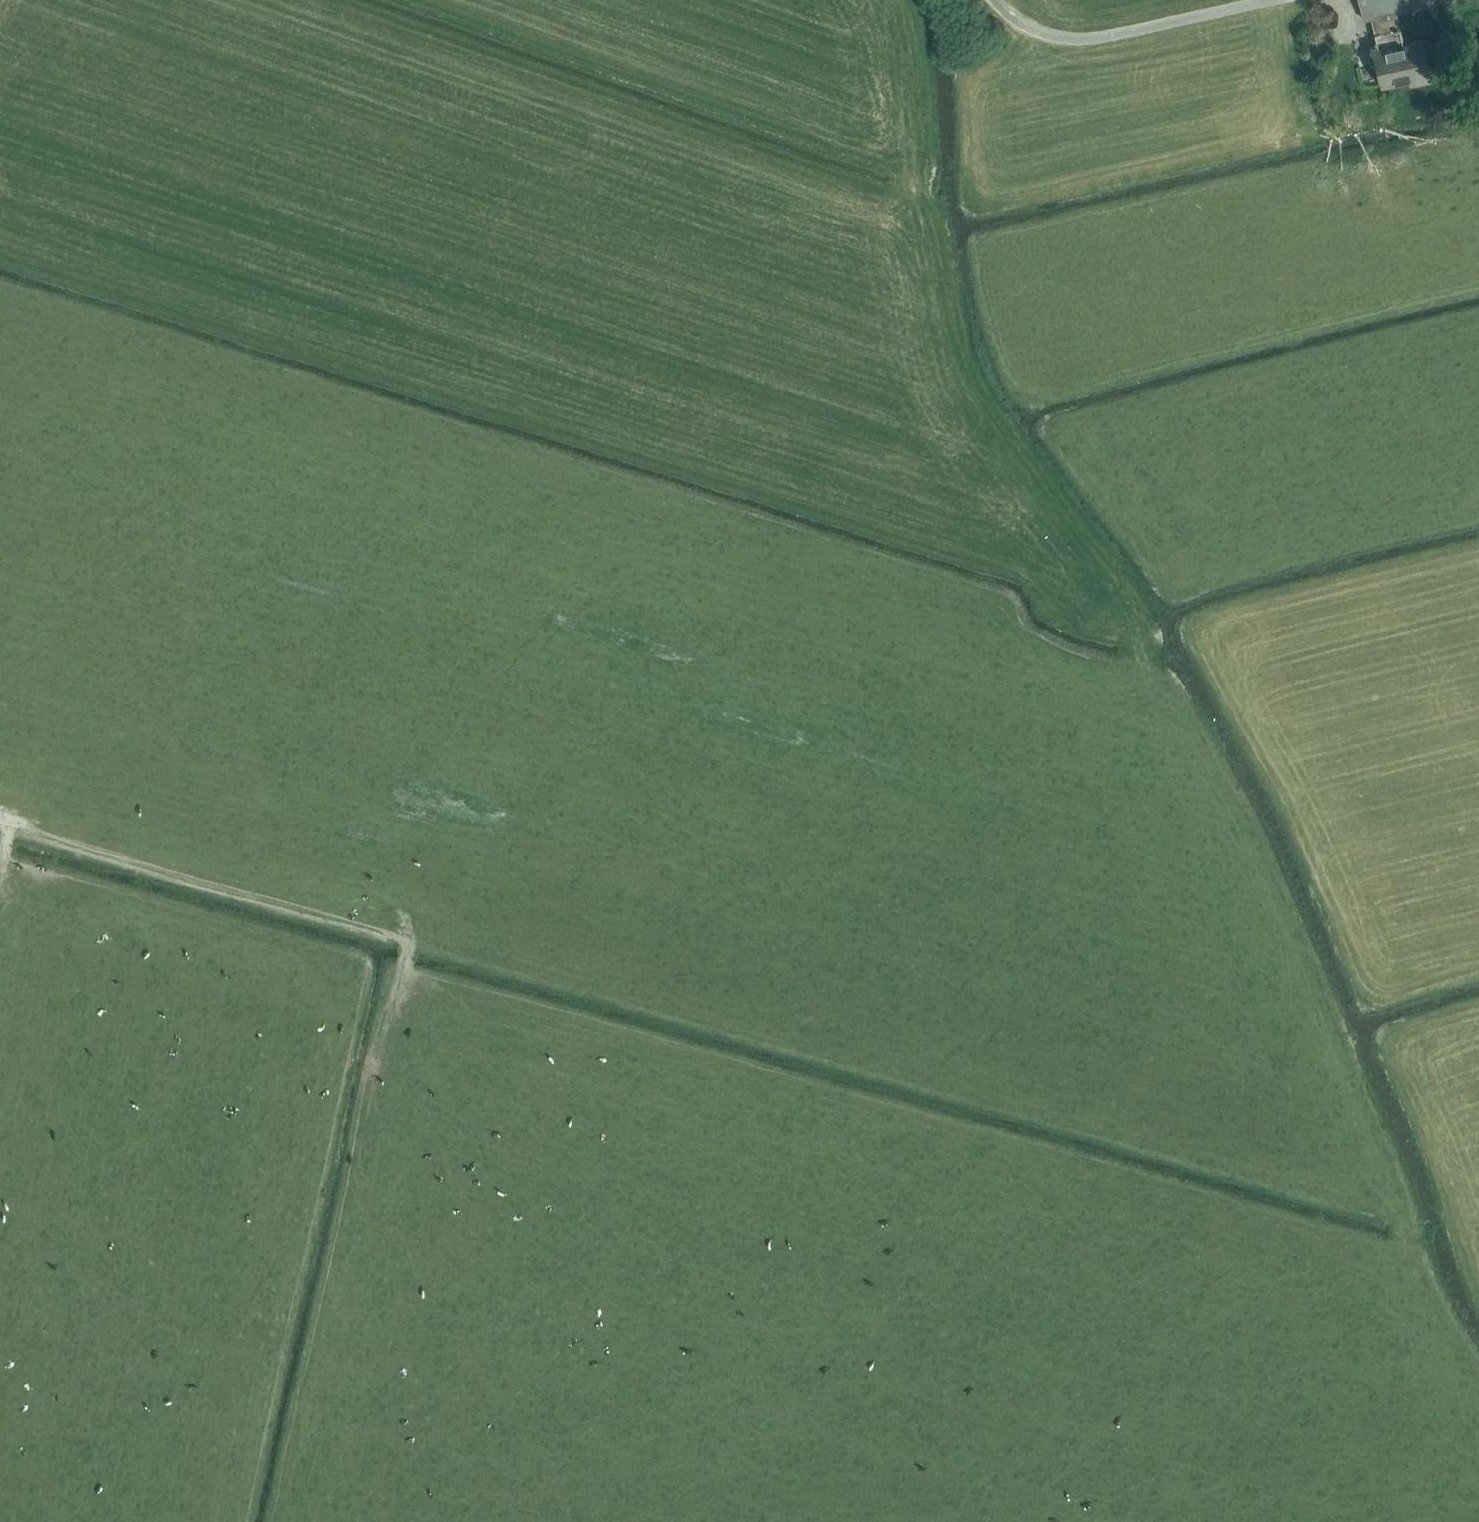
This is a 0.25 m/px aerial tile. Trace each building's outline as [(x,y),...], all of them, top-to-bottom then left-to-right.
[(1365,18),(1373,16),(1380,48),(1376,48),(1384,82),(1411,76),(1412,81),(1432,77),(1424,38),(1405,42),(1398,10),(1444,0),(1361,0),(1365,18)]
